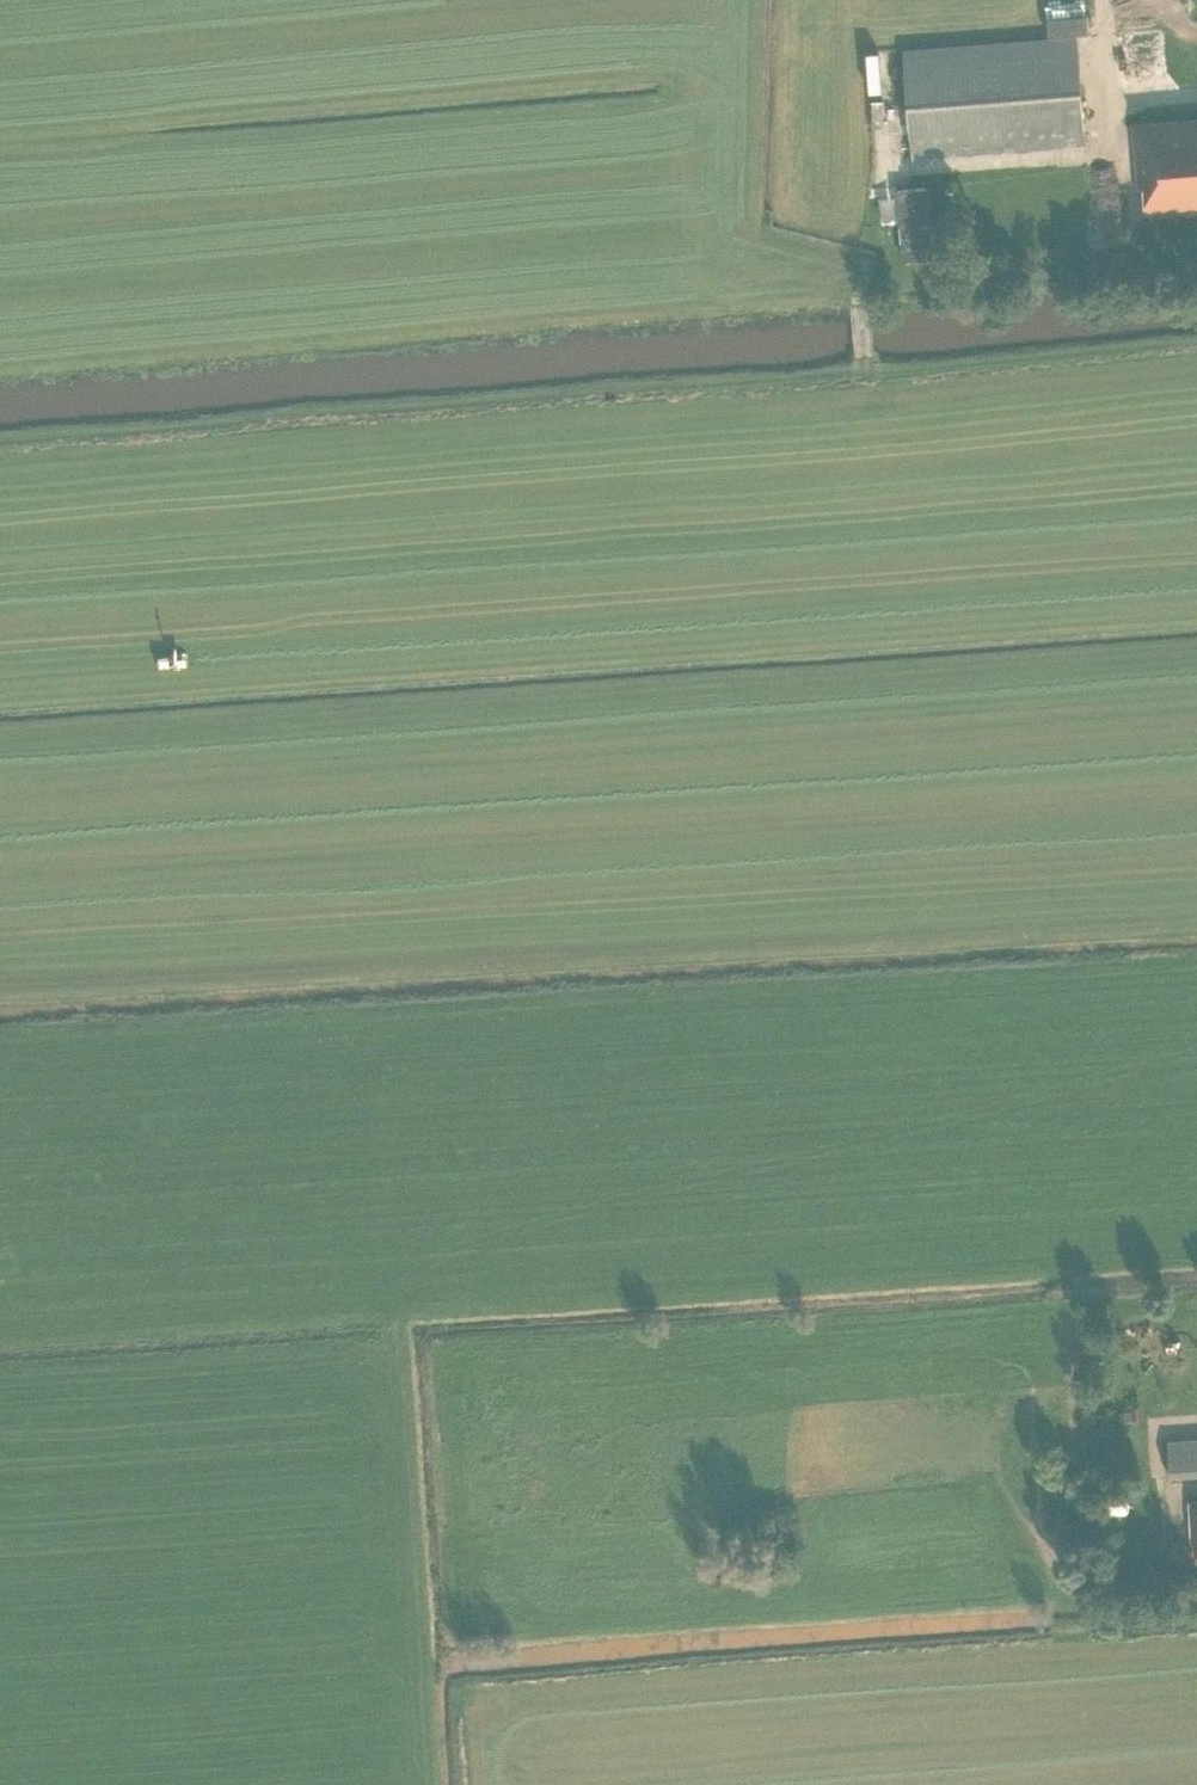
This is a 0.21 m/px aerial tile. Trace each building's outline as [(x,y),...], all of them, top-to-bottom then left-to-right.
[(1050,34),(1089,30),(1088,14),(1048,18),(1050,34)] [(912,156),(1086,142),(1078,35),(904,49),(912,156)] [(1133,124),(1139,186),(1144,186),(1147,210),(1196,206),(1196,119),(1133,124)] [(904,260),(935,257),(928,186),(897,189),(904,260)] [(1143,1418),(1142,1403),(1131,1404),(1132,1418),(1143,1418)] [(1196,1472),(1196,1435),(1169,1435),(1169,1472),(1196,1472)] [(1087,1549),(1086,1536),(1060,1537),(1060,1550),(1087,1549)]
